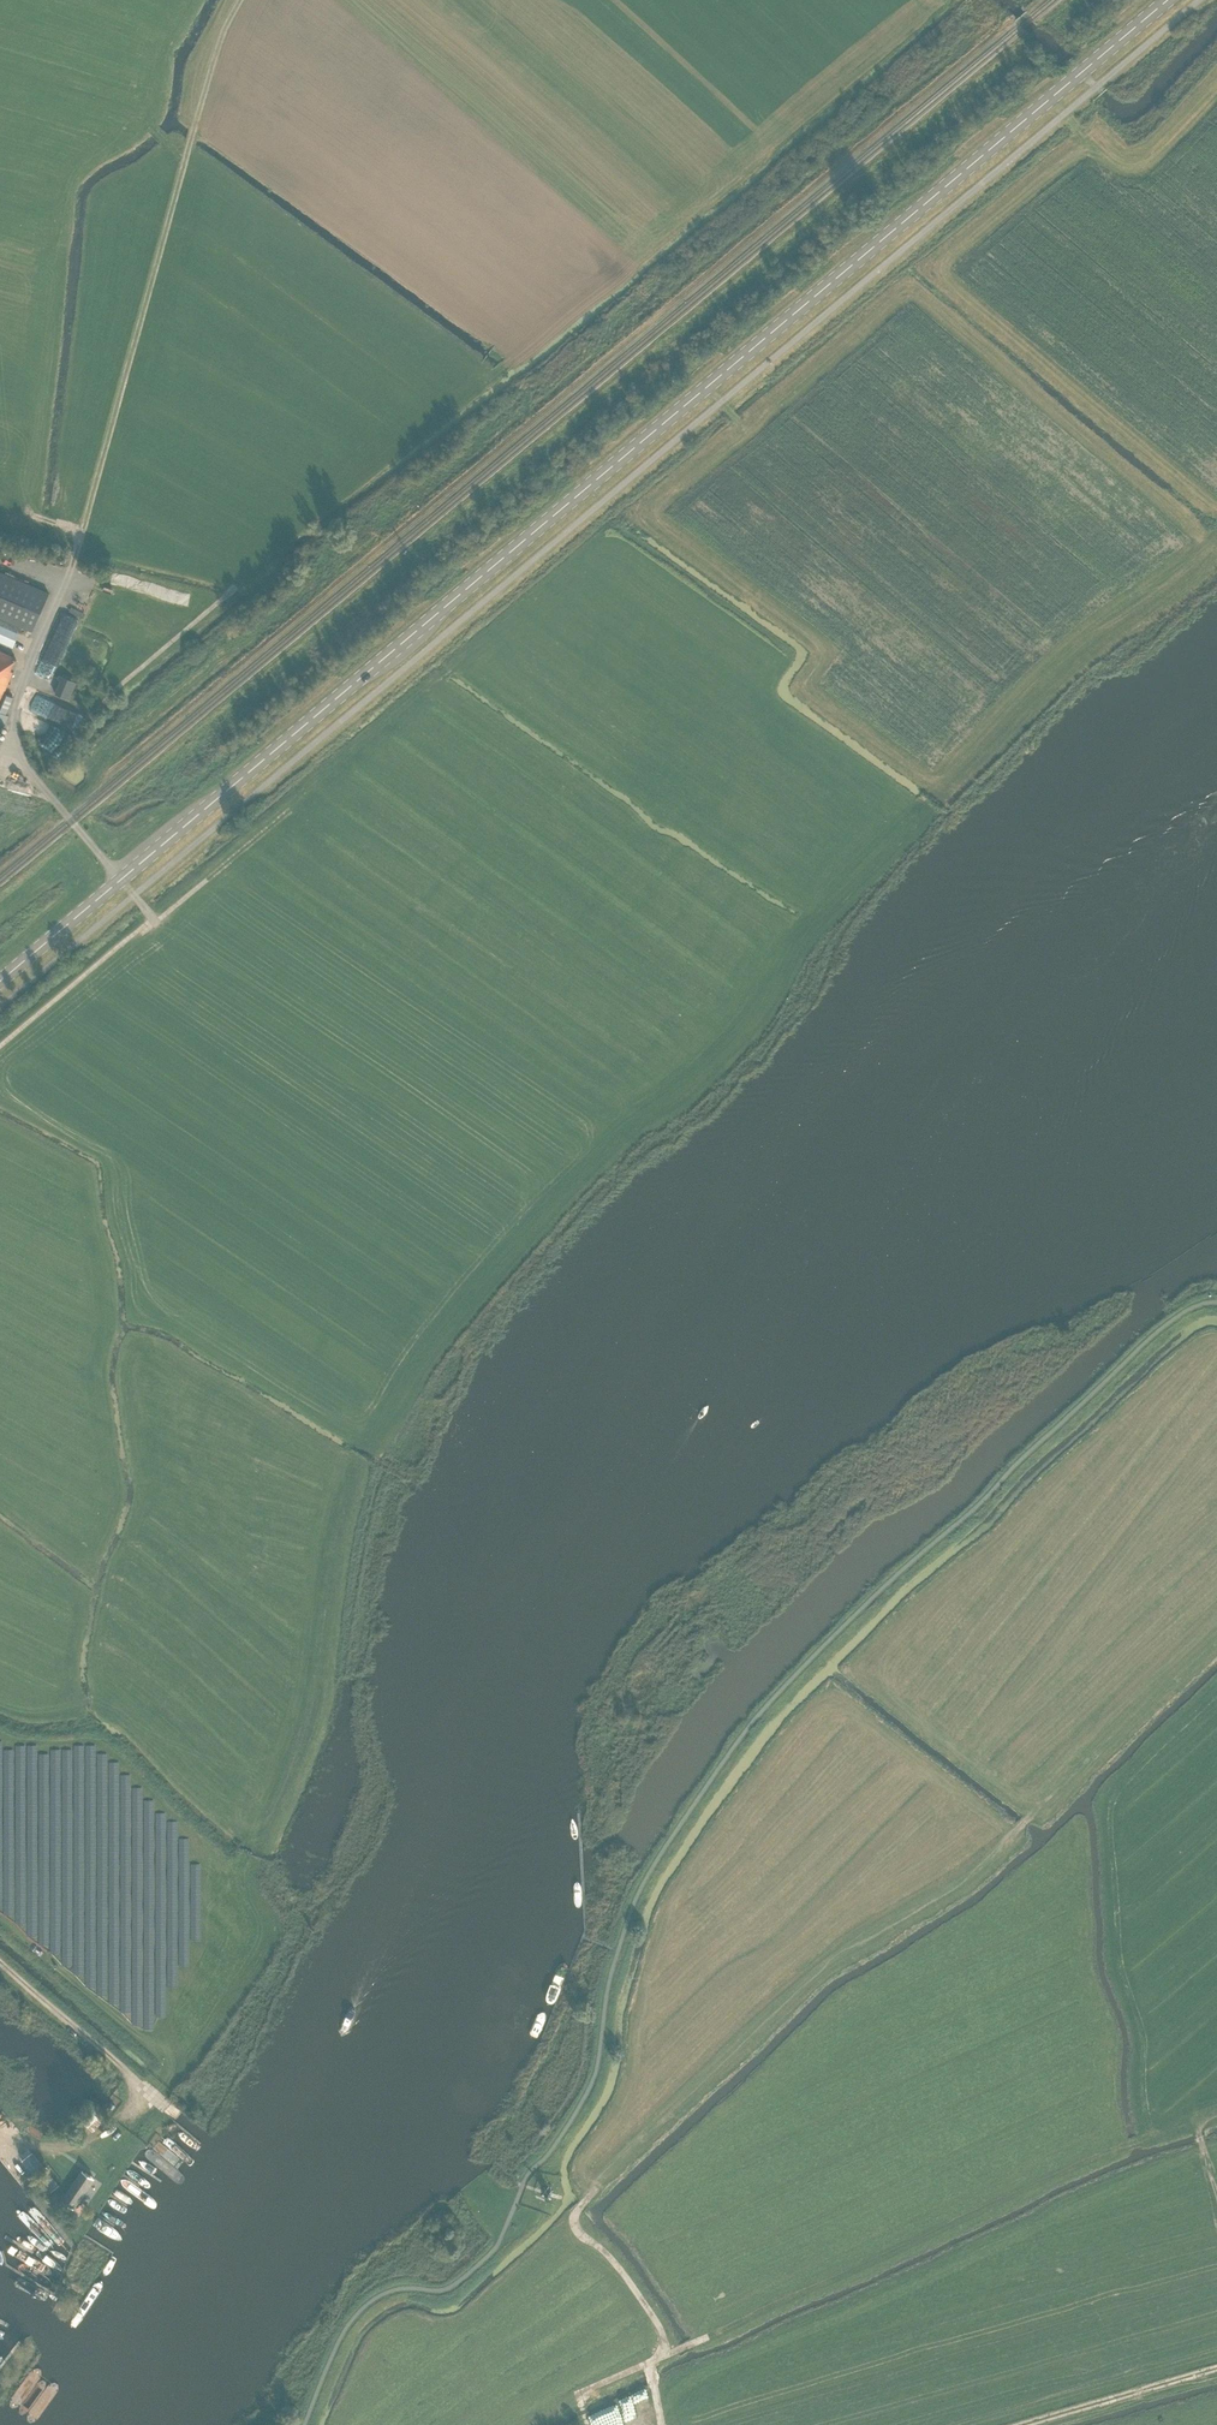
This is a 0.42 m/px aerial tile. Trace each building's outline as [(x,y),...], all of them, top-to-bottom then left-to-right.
[(33,631),(49,594),(0,572),(0,641),(11,646),(20,626),(33,631)] [(10,670),(16,658),(0,651),(0,734),(8,715),(6,714),(13,697),(4,693),(13,671),(10,670)] [(60,680),(57,686),(72,693),(77,682),(59,675),(57,678),(60,680)] [(37,737),(61,746),(67,730),(44,721),(37,737)] [(45,2169),(32,2151),(22,2159),(35,2176),(45,2169)] [(94,2178),(82,2169),(61,2200),(73,2208),(94,2178)] [(550,2189),(543,2187),(541,2194),(548,2196),(550,2189)]
